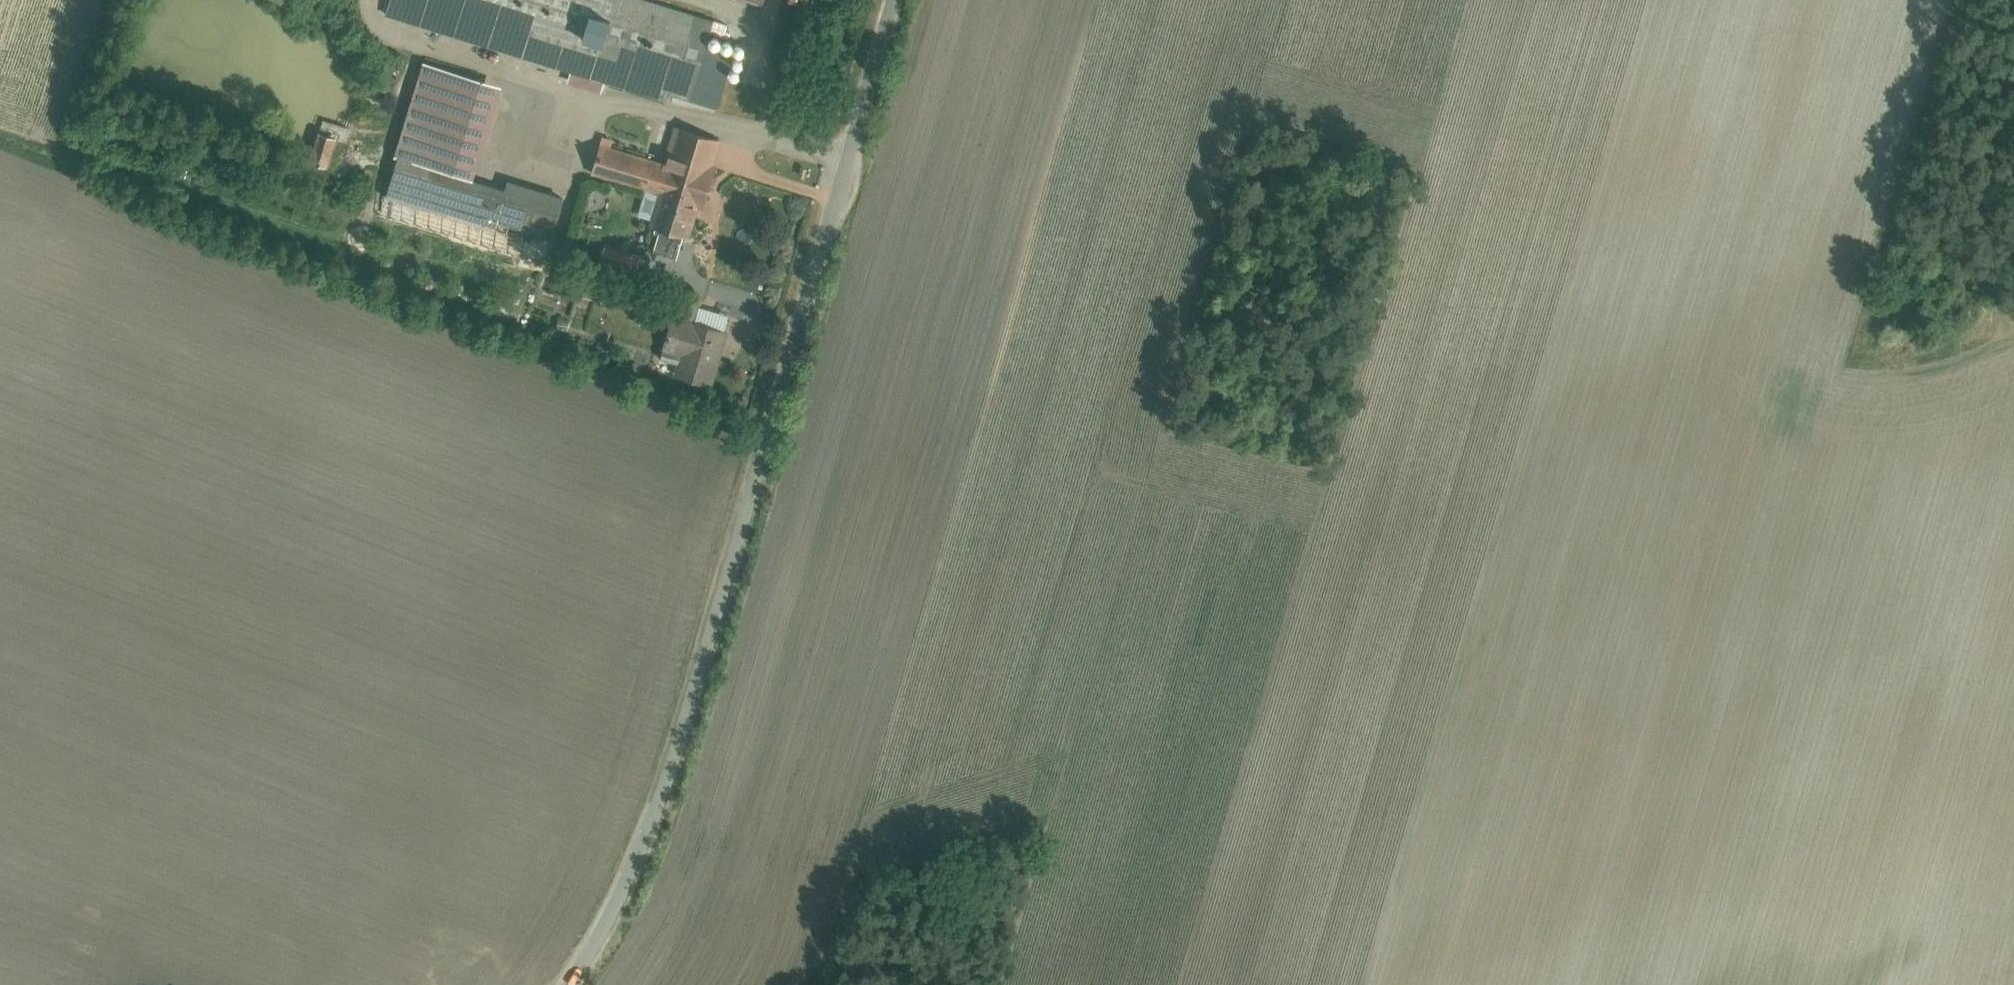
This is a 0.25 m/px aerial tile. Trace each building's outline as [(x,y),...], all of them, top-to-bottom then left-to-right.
[(395,17),(685,105),(711,19),(649,0),(400,0),(395,17)] [(768,14),(772,0),(723,0),(768,14)] [(675,129),(666,157),(605,137),(593,175),(654,194),(641,234),(695,250),(716,184),(712,183),(724,144),(675,129)] [(398,161),(388,198),(501,231),(512,194),(398,161)] [(519,205),(563,219),(571,194),(526,181),(519,205)] [(681,361),(677,376),(708,385),(726,326),(696,317),(692,331),(657,320),(647,351),(681,361)]
